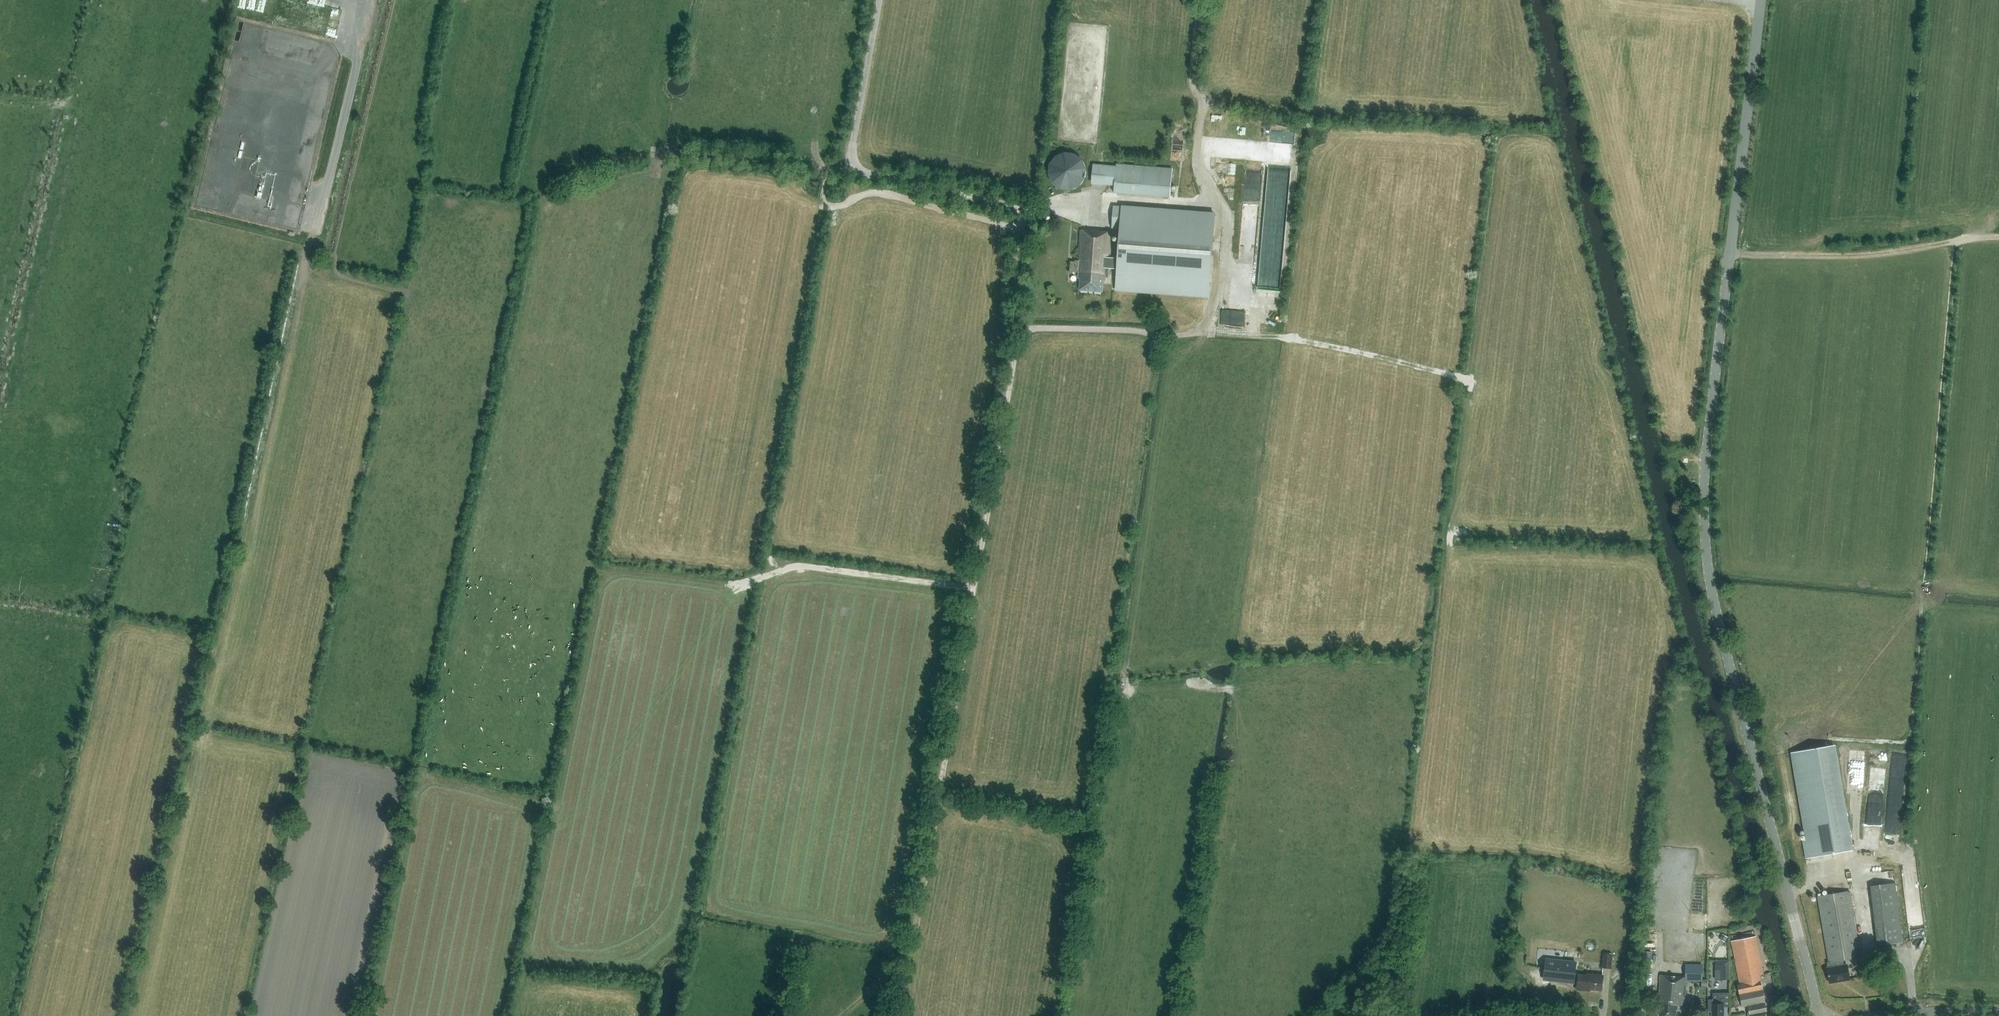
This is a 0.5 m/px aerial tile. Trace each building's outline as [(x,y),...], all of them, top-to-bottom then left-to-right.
[(1098,46),(1094,46),(1093,53),(1106,54),(1107,39),(1099,38),(1098,46)] [(1267,159),(1268,144),(1252,143),(1252,158),(1267,159)] [(1055,158),(1052,162),(1050,167),(1049,173),(1050,178),(1053,182),(1057,186),(1061,188),(1066,189),(1071,189),(1076,187),(1080,184),(1083,180),(1085,175),(1085,170),(1084,165),(1082,161),(1078,157),(1074,155),(1069,153),(1064,154),(1059,155),(1055,158)] [(1092,179),(1105,180),(1106,165),(1093,164),(1092,179)] [(1138,194),(1140,166),(1116,164),(1114,192),(1138,194)] [(1079,278),(1081,278),(1080,290),(1103,292),(1104,280),(1105,280),(1106,274),(1109,274),(1109,268),(1117,269),(1116,289),(1208,296),(1215,214),(1114,207),(1112,227),(1119,227),(1118,236),(1120,236),(1118,258),(1110,258),(1112,233),(1081,230),(1078,262),(1071,261),(1070,271),(1079,272),(1079,278)] [(1793,753),(1808,839),(1803,840),(1806,858),(1851,850),(1833,745),(1793,753)] [(1887,775),(1888,755),(1874,754),(1873,775),(1887,775)] [(1878,946),(1903,943),(1895,883),(1871,886),(1878,946)] [(1850,979),(1847,965),(1844,965),(1843,960),(1861,957),(1850,891),(1818,896),(1829,962),(1827,962),(1828,968),(1827,968),(1830,982),(1850,979)] [(1911,921),(1913,921),(1913,931),(1923,931),(1924,909),(1911,908),(1911,921)] [(1765,1011),(1767,1011),(1759,974),(1763,974),(1754,931),(1731,935),(1741,984),(1737,985),(1742,1007),(1747,1006),(1749,1013),(1748,1013),(1748,1015),(1766,1015),(1765,1011)] [(1723,934),(1720,939),(1725,942),(1728,937),(1723,934)] [(1642,968),(1651,969),(1652,952),(1644,951),(1642,968)] [(1611,969),(1613,956),(1604,955),(1603,968),(1611,969)] [(1546,959),(1544,979),(1574,982),(1576,962),(1546,959)] [(1720,979),(1730,979),(1730,960),(1715,960),(1715,970),(1720,970),(1720,979)] [(1660,975),(1658,1003),(1660,1004),(1659,1015),(1667,1015),(1676,1015),(1676,1010),(1679,1010),(1680,1005),(1684,1006),(1686,980),(1701,981),(1702,964),(1687,964),(1686,978),(1660,975)] [(1586,991),(1586,989),(1601,990),(1603,976),(1587,974),(1587,976),(1579,975),(1577,990),(1586,991)] [(1724,993),(1713,993),(1713,1000),(1709,1000),(1708,1012),(1713,1012),(1713,1015),(1724,1015),(1724,993)]
